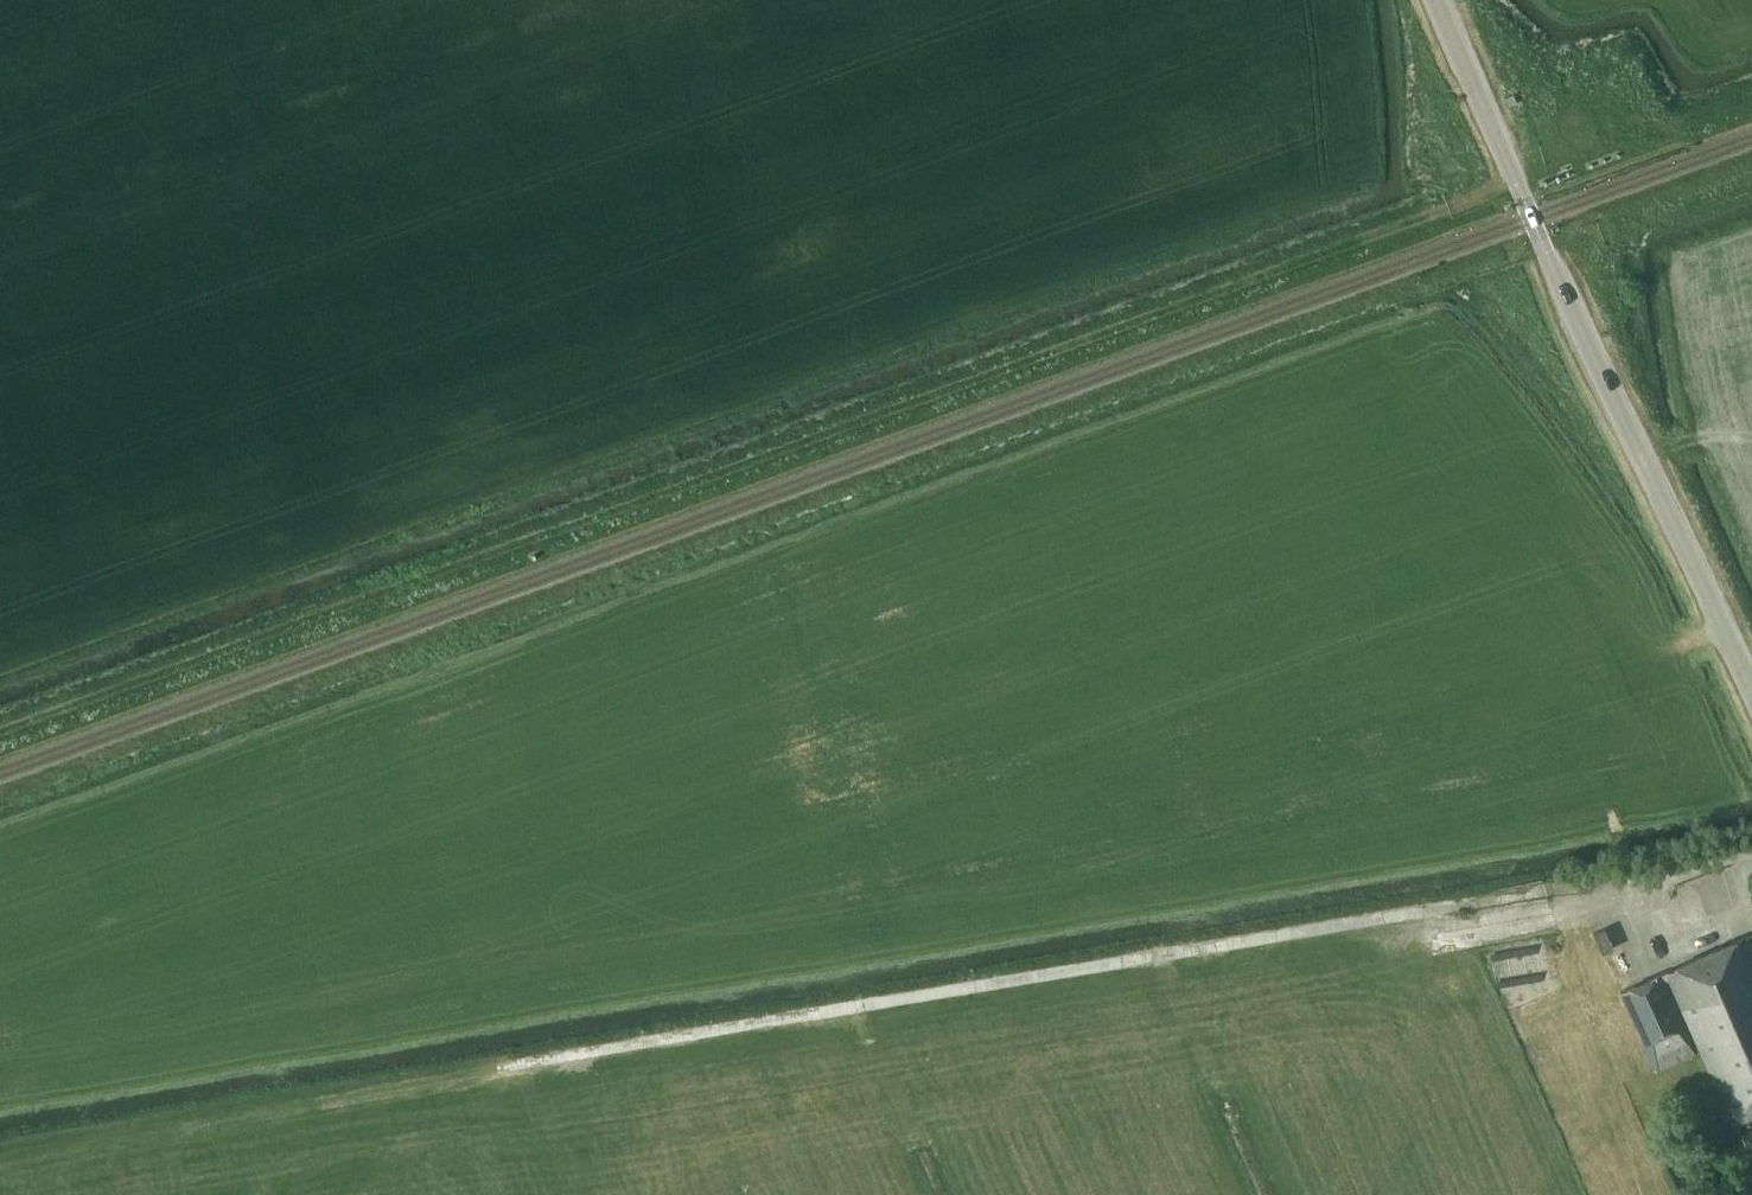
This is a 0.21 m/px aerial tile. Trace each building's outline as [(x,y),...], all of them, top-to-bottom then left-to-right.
[(1613,948),(1605,929),(1593,934),(1602,953),(1613,948)] [(1745,936),(1620,992),(1655,1069),(1700,1049),(1733,1124),(1751,1115),(1751,951),(1745,936)] [(1747,1147),(1751,1145),(1751,1129),(1741,1133),(1747,1147)]
